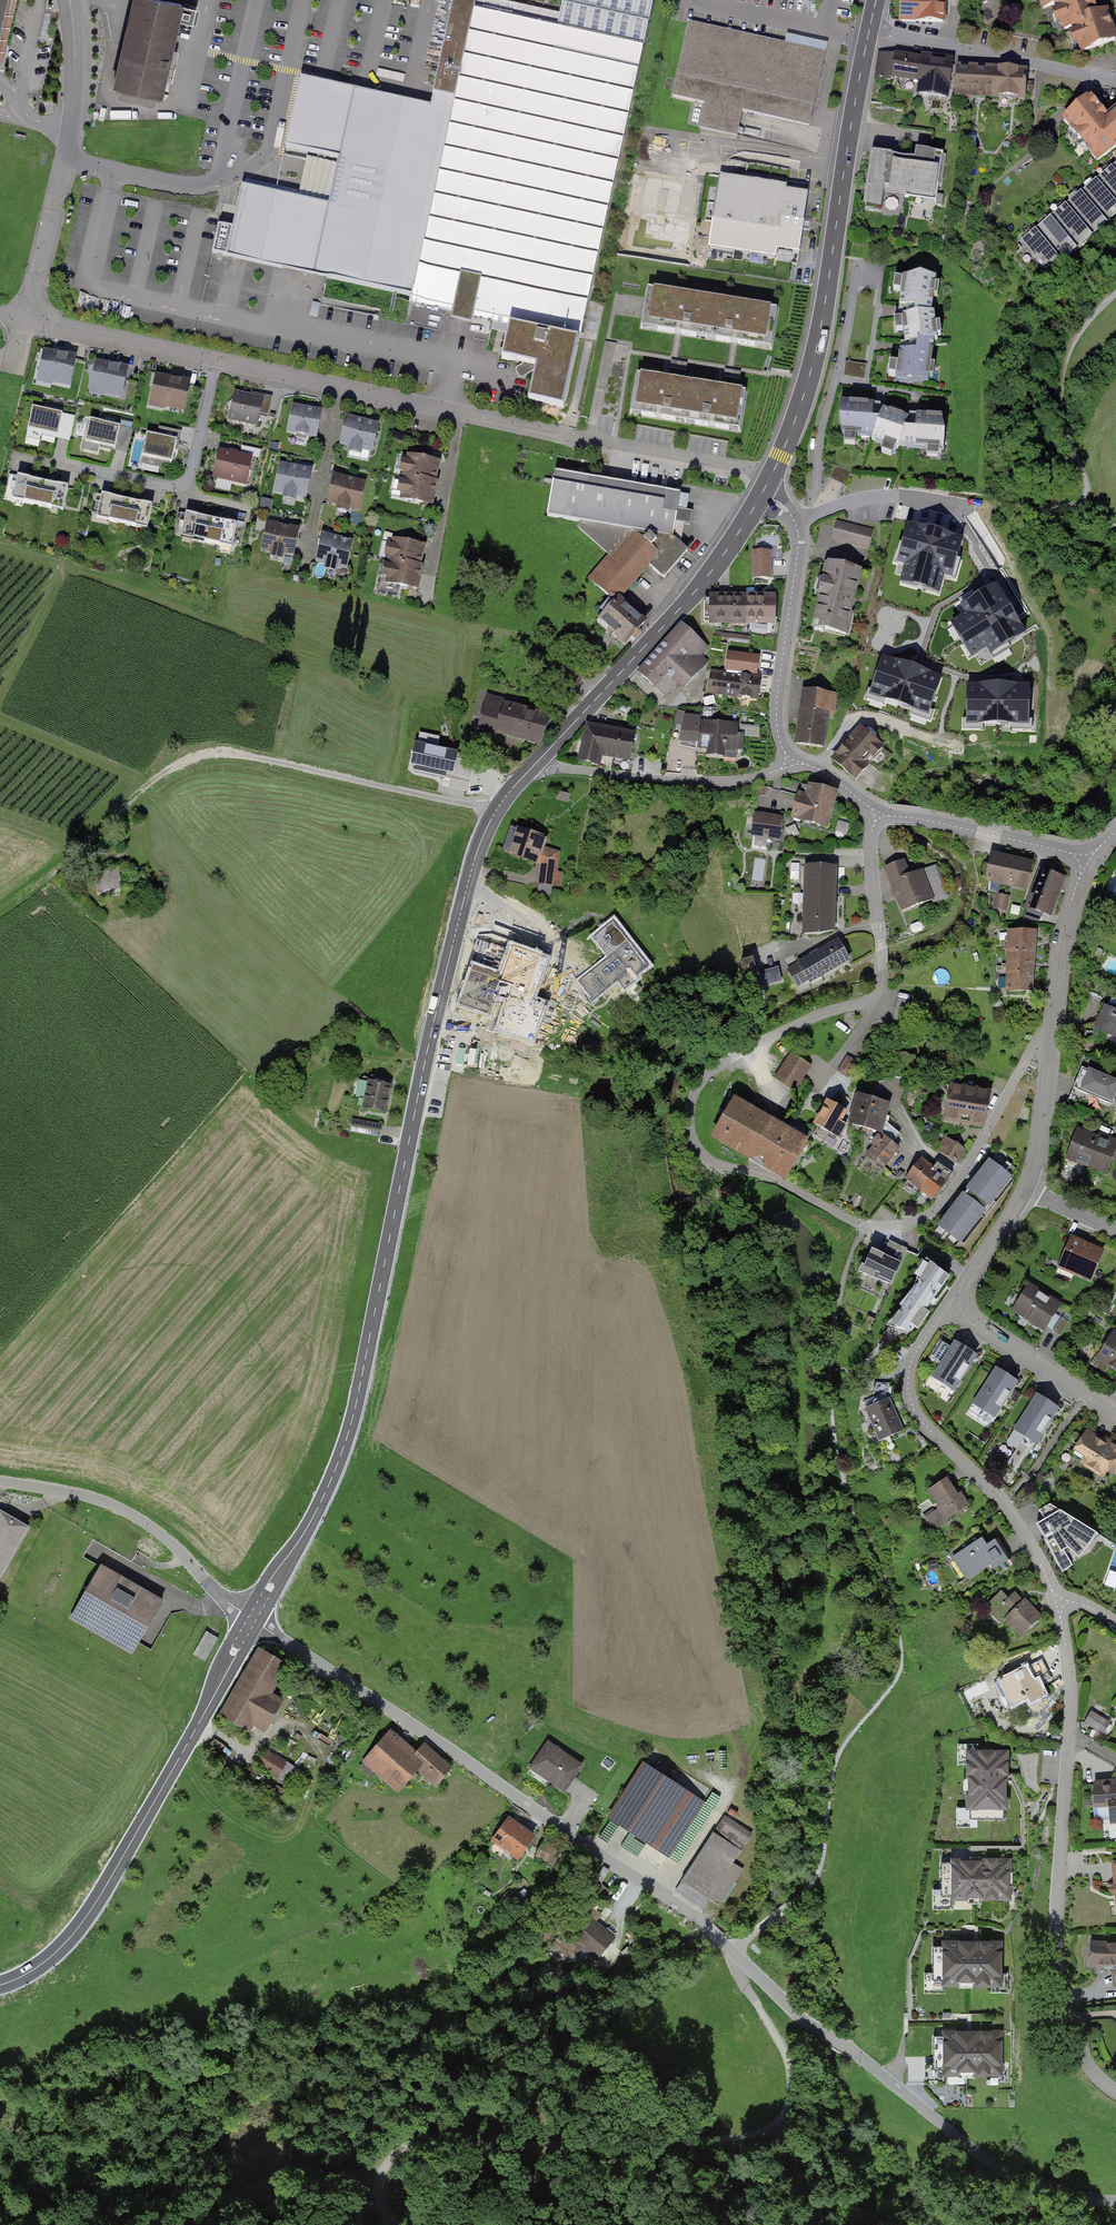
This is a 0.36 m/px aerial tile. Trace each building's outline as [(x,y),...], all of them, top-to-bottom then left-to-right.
[(12,0),(0,0),(0,51),(12,0)] [(163,98),(185,0),(137,0),(118,89),(163,98)] [(560,407),(648,0),(560,0),(556,20),(463,0),(455,0),(432,106),(293,76),(278,146),(301,150),(291,196),(234,184),(219,253),(511,316),(502,357),(531,363),(523,399),(560,407)] [(901,20),(943,22),(943,0),(910,0),(910,12),(902,12),(901,20)] [(1044,7),(1056,3),(1065,28),(1073,25),(1082,51),(1100,45),(1103,46),(1104,43),(1115,40),(1106,13),(1097,16),(1092,0),(1041,0),(1044,7)] [(826,54),(690,24),(674,95),(706,102),(701,127),(737,135),(743,111),(810,126),(826,54)] [(947,99),(952,64),(880,53),(875,79),(891,80),(892,77),(921,81),(919,94),(947,99)] [(1024,99),(1026,72),(957,67),(955,94),(1024,99)] [(1063,120),(1097,161),(1115,146),(1115,111),(1106,118),(1090,99),(1063,120)] [(864,210),(933,221),(944,156),(916,152),(914,161),(873,154),(864,210)] [(808,202),(782,198),(786,171),(723,161),(708,253),(772,263),(774,257),(798,261),(808,202)] [(1112,165),(1096,178),(1115,202),(1115,170),(1112,165)] [(1115,209),(1115,202),(1096,178),(1081,190),(1104,219),(1115,209)] [(1088,232),(1104,219),(1081,190),(1065,203),(1088,232)] [(1073,244),(1088,232),(1065,203),(1049,215),(1073,244)] [(1057,257),(1073,244),(1049,215),(1034,228),(1057,257)] [(1041,269),(1057,257),(1034,228),(1018,241),(1041,269)] [(915,315),(902,317),(904,344),(917,343),(916,353),(901,352),(896,380),(913,383),(928,381),(934,341),(937,340),(933,314),(930,314),(936,280),(921,277),(904,279),(899,306),(916,309),(915,315)] [(715,296),(649,285),(643,322),(678,327),(709,332),(715,296)] [(777,306),(715,296),(709,332),(734,336),(771,342),(777,306)] [(493,330),(506,332),(508,322),(495,320),(493,330)] [(75,357),(41,350),(36,378),(69,385),(75,357)] [(128,365),(94,358),(88,390),(121,397),(128,365)] [(866,366),(848,364),(846,378),(865,380),(866,366)] [(191,379),(155,372),(148,404),(184,411),(191,379)] [(663,377),(637,372),(631,409),(684,417),(690,381),(663,377)] [(717,386),(690,381),(684,417),(738,426),(744,390),(717,386)] [(263,397),(234,390),(228,417),(258,424),(263,397)] [(323,409),(291,402),(285,429),(317,436),(323,409)] [(872,404),(841,403),(840,417),(842,434),(874,437),(873,441),(898,449),(899,446),(944,450),(945,433),(942,417),(916,415),(915,431),(905,430),(909,418),(883,410),(879,422),(872,421),(872,404)] [(63,412),(34,405),(29,426),(58,433),(63,412)] [(380,422),(345,415),(340,441),(374,448),(380,422)] [(119,424),(88,418),(84,440),(114,446),(119,424)] [(176,439),(146,433),(142,453),(172,459),(176,439)] [(251,456),(218,450),(213,476),(246,482),(251,456)] [(437,485),(441,465),(404,458),(400,478),(437,485)] [(314,468),(280,462),(274,493),(308,499),(314,468)] [(851,471),(835,465),(830,478),(845,485),(851,471)] [(680,496),(555,472),(547,515),(583,522),(578,528),(609,556),(588,579),(615,604),(649,565),(662,577),(685,551),(671,539),(675,520),(690,523),(691,514),(677,511),(680,496)] [(43,479),(19,473),(13,500),(37,505),(43,479)] [(368,481),(333,474),(327,502),(362,509),(368,481)] [(433,506),(437,485),(400,478),(397,499),(433,506)] [(68,485),(43,479),(37,505),(62,511),(68,485)] [(127,498),(100,492),(95,517),(121,523),(127,498)] [(153,504),(127,498),(121,523),(147,528),(153,504)] [(211,517),(185,511),(180,536),(206,541),(211,517)] [(236,522),(211,517),(206,541),(231,546),(236,522)] [(301,528),(265,520),(259,549),(295,557),(301,528)] [(874,530),(838,520),(832,542),(868,551),(874,530)] [(352,539),(323,532),(316,565),(345,571),(352,539)] [(423,572),(428,550),(386,541),(382,564),(423,572)] [(771,577),(771,549),(751,550),(752,578),(771,577)] [(864,570),(828,562),(813,626),(848,634),(864,570)] [(419,595),(423,572),(382,564),(377,587),(419,595)] [(739,590),(705,589),(704,621),(738,622),(739,590)] [(773,590),(739,590),(738,622),(772,623),(773,590)] [(619,600),(598,624),(606,631),(609,628),(626,643),(644,623),(619,600)] [(706,644),(683,623),(636,672),(659,693),(706,644)] [(764,679),(712,672),(709,695),(761,701),(764,679)] [(832,694),(804,689),(796,744),(824,748),(832,694)] [(479,726),(507,735),(525,710),(506,703),(507,701),(487,696),(479,726)] [(507,735),(538,744),(552,717),(525,710),(507,735)] [(936,711),(911,711),(911,755),(936,755),(936,711)] [(741,724),(689,720),(687,748),(739,751),(741,724)] [(638,733),(587,723),(580,759),(602,763),(603,754),(633,760),(638,733)] [(863,725),(833,760),(858,781),(888,747),(863,725)] [(456,754),(416,745),(412,765),(417,766),(416,771),(445,778),(446,773),(469,778),(473,763),(454,759),(456,754)] [(468,783),(451,779),(450,787),(466,791),(468,783)] [(837,792),(809,785),(806,797),(798,796),(793,817),(801,819),(801,821),(828,828),(837,792)] [(782,818),(755,814),(752,835),(779,839),(782,818)] [(548,835),(520,826),(511,853),(540,862),(548,835)] [(545,850),(540,882),(557,885),(562,853),(545,850)] [(1036,861),(995,851),(987,881),(1029,891),(1036,861)] [(912,858),(885,869),(902,912),(930,901),(912,858)] [(837,866),(807,865),(806,933),(836,934),(837,866)] [(124,888),(120,868),(96,872),(99,893),(124,888)] [(1055,916),(1069,877),(1044,868),(1030,907),(1055,916)] [(997,888),(993,904),(1007,907),(1011,892),(997,888)] [(648,965),(612,922),(597,935),(633,978),(648,965)] [(1037,961),(1039,930),(1011,928),(1009,960),(1037,961)] [(852,960),(841,940),(788,969),(798,986),(808,981),(809,984),(852,960)] [(613,955),(578,982),(593,1001),(629,974),(613,955)] [(753,959),(740,963),(748,991),(781,982),(778,967),(756,973),(753,959)] [(1035,993),(1037,961),(1009,960),(1007,991),(1035,993)] [(1096,1032),(1115,1039),(1115,1010),(1106,1006),(1096,1032)] [(813,1066),(793,1051),(775,1075),(796,1090),(813,1066)] [(858,1062),(847,1056),(839,1072),(849,1078),(858,1062)] [(1082,1065),(1073,1088),(1113,1104),(1115,1097),(1115,1078),(1082,1065)] [(387,1119),(395,1081),(371,1076),(363,1114),(387,1119)] [(948,1086),(944,1122),(987,1127),(991,1091),(948,1086)] [(891,1101),(860,1093),(852,1128),(883,1135),(891,1101)] [(807,1142),(734,1100),(713,1138),(786,1179),(807,1142)] [(848,1110),(829,1100),(817,1126),(835,1136),(848,1110)] [(383,1124),(352,1119),(350,1131),(381,1136),(383,1124)] [(1068,1161),(1108,1177),(1115,1158),(1115,1142),(1081,1128),(1068,1161)] [(903,1147),(886,1135),(871,1158),(888,1169),(903,1147)] [(966,1149),(945,1137),(938,1150),(959,1162),(966,1149)] [(937,1169),(924,1159),(909,1179),(921,1188),(937,1169)] [(954,1214),(942,1229),(953,1238),(947,1245),(954,1251),(1011,1177),(1009,1176),(1015,1168),(1010,1164),(1004,1171),(993,1163),(984,1175),(980,1173),(951,1211),(954,1214)] [(949,1179),(937,1169),(921,1188),(933,1198),(949,1179)] [(1106,1251),(1073,1236),(1059,1267),(1093,1282),(1106,1251)] [(892,1289),(907,1250),(888,1242),(883,1255),(868,1249),(858,1275),(892,1289)] [(949,1276),(932,1265),(910,1297),(908,1295),(900,1305),(903,1308),(891,1324),(899,1328),(912,1331),(915,1327),(918,1328),(930,1313),(926,1310),(949,1276)] [(1065,1305),(1031,1284),(1015,1308),(1050,1330),(1065,1305)] [(1098,1361),(1115,1372),(1115,1334),(1098,1361)] [(979,1353),(957,1338),(931,1377),(953,1392),(979,1353)] [(1017,1381),(995,1366),(968,1405),(990,1420),(1017,1381)] [(1059,1408),(1037,1393),(1010,1432),(1032,1447),(1059,1408)] [(904,1433),(889,1400),(866,1410),(881,1443),(904,1433)] [(1085,1431),(1071,1456),(1115,1481),(1115,1448),(1085,1431)] [(969,1510),(949,1479),(929,1491),(949,1522),(969,1510)] [(30,1527),(0,1510),(0,1578),(30,1527)] [(1060,1513),(1036,1527),(1061,1575),(1072,1568),(1063,1553),(1070,1549),(1079,1559),(1098,1535),(1060,1513)] [(998,1563),(983,1540),(952,1560),(967,1582),(998,1563)] [(166,1603),(100,1566),(71,1617),(136,1654),(140,1649),(166,1603)] [(997,1627),(1016,1608),(1003,1594),(983,1613),(997,1627)] [(1043,1620),(1025,1601),(1004,1620),(1022,1640),(1043,1620)] [(195,1655),(209,1660),(219,1633),(206,1628),(195,1655)] [(259,1649),(219,1718),(256,1740),(297,1671),(259,1649)] [(1027,1670),(996,1685),(1011,1715),(1041,1700),(1027,1670)] [(1092,1711),(1084,1724),(1103,1736),(1111,1723),(1092,1711)] [(391,1725),(362,1758),(398,1789),(416,1768),(435,1785),(453,1764),(422,1738),(415,1746),(391,1725)] [(585,1773),(545,1745),(530,1767),(570,1795),(585,1773)] [(267,1750),(257,1768),(278,1780),(288,1762),(267,1750)] [(1007,1820),(1007,1756),(963,1756),(964,1820),(1007,1820)] [(701,1807),(643,1771),(611,1823),(669,1859),(701,1807)] [(1115,1794),(1115,1780),(1096,1782),(1097,1795),(1115,1794)] [(725,1818),(678,1886),(716,1911),(763,1844),(725,1818)] [(536,1838),(508,1819),(490,1846),(518,1864),(536,1838)] [(1008,1863),(946,1865),(947,1908),(1010,1906),(1008,1863)] [(600,1961),(616,1940),(586,1917),(570,1938),(600,1961)] [(1096,1942),(1093,1963),(1115,1967),(1115,1945),(1096,1942)] [(1000,1946),(931,1948),(933,1994),(1001,1992),(1000,1946)] [(932,2041),(933,2084),(1003,2081),(1001,2038),(932,2041)] [(643,2103),(642,2112),(652,2114),(654,2105),(643,2103)]
